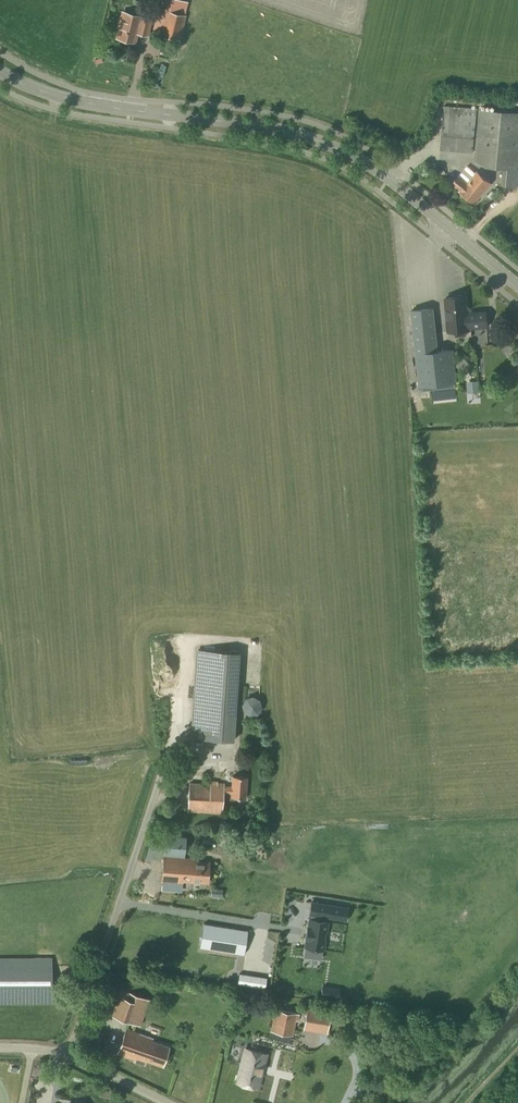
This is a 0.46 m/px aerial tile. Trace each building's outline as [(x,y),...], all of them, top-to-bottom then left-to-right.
[(185,15),(187,9),(170,5),(168,11),(166,10),(165,13),(157,11),(152,31),(160,33),(160,35),(180,40),(186,15),(185,15)] [(149,30),(153,15),(140,12),(139,16),(122,12),(116,38),(135,43),(138,27),(149,30)] [(473,154),(475,134),(477,108),(444,106),(439,151),(473,154)] [(517,170),(517,168),(517,114),(480,109),(477,134),(474,161),(486,168),(502,169),(501,187),(517,188),(517,170)] [(474,204),(491,183),(477,172),(467,184),(458,176),(452,184),(461,191),(460,192),(474,204)] [(467,313),(465,296),(445,298),(448,331),(455,331),(455,336),(466,335),(465,329),(487,327),(486,311),(467,313)] [(438,350),(433,307),(410,310),(418,387),(420,387),(421,391),(456,388),(456,383),(457,383),(453,349),(438,350)] [(234,741),(240,652),(196,649),(190,738),(234,741)] [(250,716),(257,714),(261,707),(259,700),(253,696),(245,698),(241,704),(243,712),(250,716)] [(245,798),(247,777),(232,776),(231,786),(224,786),(224,783),(210,782),(210,784),(189,782),(187,811),(222,813),(223,793),(231,794),(230,797),(245,798)] [(154,855),(158,842),(151,840),(150,841),(144,862),(151,864),(154,855)] [(190,852),(190,843),(168,843),(168,851),(190,852)] [(161,882),(182,883),(183,881),(207,883),(209,862),(193,861),(194,859),(185,858),(164,856),(161,882)] [(222,898),(222,889),(211,888),(210,897),(222,898)] [(138,901),(146,903),(149,891),(141,889),(138,901)] [(313,930),(312,930),(310,941),(312,941),(310,949),(326,952),(328,944),(329,944),(331,933),(329,933),(331,924),(333,924),(334,914),(332,914),(333,910),(352,913),(354,901),(317,894),(315,907),(320,908),(319,912),(315,911),(313,921),(315,921),(313,930)] [(141,907),(139,923),(147,924),(149,908),(141,907)] [(223,938),(193,933),(190,947),(199,949),(198,958),(249,966),(253,942),(236,940),(234,953),(221,951),(223,938)] [(52,1004),(52,957),(0,958),(0,1004),(52,1004)] [(241,984),(266,988),(268,979),(243,974),(241,984)] [(141,1025),(150,1000),(120,989),(111,1015),(141,1025)] [(293,1036),(297,1013),(275,1009),(270,1031),(293,1036)] [(324,1011),(320,1032),(327,1033),(331,1012),(324,1011)] [(162,1066),(169,1046),(152,1041),(152,1038),(126,1029),(117,1053),(136,1060),(135,1062),(144,1065),(145,1060),(162,1066)] [(258,1088),(266,1053),(245,1048),(238,1077),(245,1078),(243,1084),(258,1088)]
